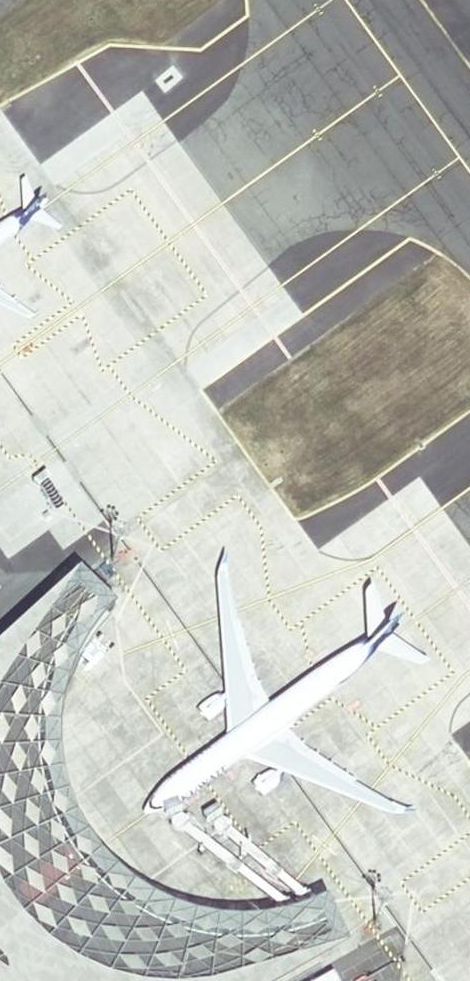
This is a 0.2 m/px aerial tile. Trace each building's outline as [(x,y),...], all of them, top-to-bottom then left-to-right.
[(331,947),(309,900),(298,905),(270,916),(246,920),(223,921),(200,920),(178,916),(156,909),(135,898),(115,886),(98,871),(82,854),(69,836),(58,816),(49,793),(44,771),(41,748),(41,725),(44,703),(50,681),(58,660),(69,638),(88,615),(98,606),(61,570),(0,625),(0,980),(270,980),(331,947)]
